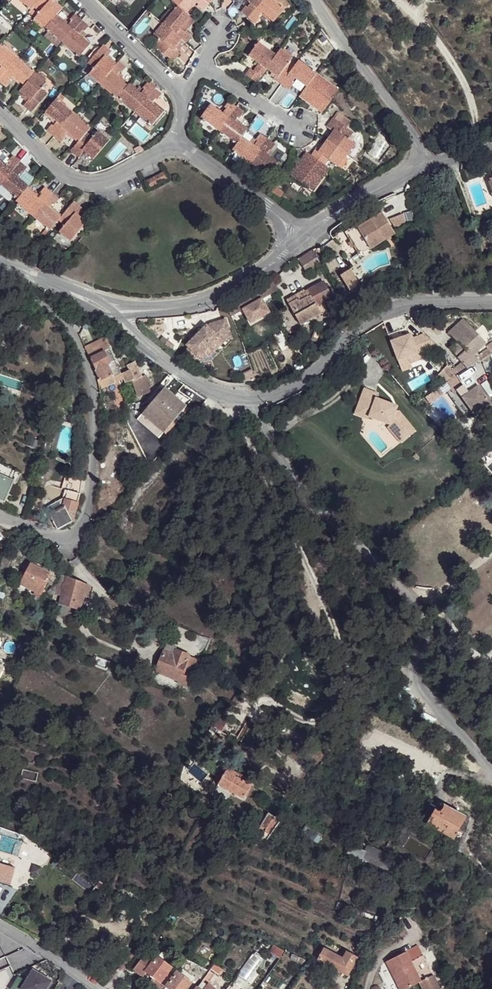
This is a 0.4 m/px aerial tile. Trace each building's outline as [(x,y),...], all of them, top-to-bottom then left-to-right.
[(19,0),(12,0),(10,3),(23,14),(28,8),(19,0)] [(28,8),(31,11),(40,0),(19,0),(28,8)] [(29,13),(46,28),(57,16),(58,15),(62,10),(52,2),(53,0),(54,0),(40,0),(31,11),(29,13)] [(53,0),(52,2),(62,10),(63,8),(53,0)] [(185,13),(195,1),(196,2),(199,5),(197,6),(203,11),(209,4),(204,0),(173,0),(172,1),(175,4),(178,6),(185,13)] [(248,18),(263,0),(247,0),(251,3),(247,7),(246,6),(241,12),(248,18)] [(248,18),(255,24),(260,18),(258,17),(261,14),(262,13),(273,23),(284,10),(284,9),(273,0),(263,0),(248,18)] [(284,9),(289,5),(285,0),(273,0),(284,9)] [(185,13),(186,14),(196,2),(195,1),(185,13)] [(160,21),(163,24),(178,6),(175,4),(160,21)] [(185,13),(178,6),(163,24),(182,40),(185,43),(186,43),(192,36),(186,31),(185,32),(181,29),(191,17),(186,14),(185,13)] [(273,23),(262,13),(261,14),(272,24),(273,23)] [(57,16),(46,28),(63,43),(82,20),(75,14),(70,20),(72,21),(68,25),(57,16)] [(58,15),(57,16),(68,25),(69,24),(58,15)] [(185,32),(186,31),(195,21),(191,17),(181,29),(185,32)] [(82,20),(63,43),(80,57),(90,45),(79,35),(83,30),(84,32),(89,26),(82,20)] [(178,51),(174,48),(182,40),(163,24),(153,34),(160,40),(154,46),(173,62),(180,53),(178,51)] [(174,48),(178,51),(185,43),(182,40),(174,48)] [(245,75),(256,83),(266,69),(276,55),(258,42),(248,56),(259,64),(254,71),(250,68),(245,75)] [(2,67),(0,68),(0,69),(0,80),(18,59),(5,48),(1,44),(0,46),(0,66),(2,67)] [(103,45),(87,63),(94,69),(88,75),(100,84),(116,65),(107,58),(108,56),(112,51),(103,45)] [(5,48),(18,59),(19,58),(6,46),(5,48)] [(273,79),(281,85),(296,65),(290,61),(293,58),(281,49),(276,55),(266,69),(275,76),(273,79)] [(107,58),(116,65),(117,64),(108,56),(107,58)] [(9,80),(11,78),(13,76),(24,86),(35,73),(18,59),(0,80),(0,82),(6,87),(11,82),(9,80)] [(117,64),(116,65),(100,84),(117,99),(119,97),(128,86),(121,80),(122,78),(123,77),(119,73),(120,72),(122,73),(126,67),(119,61),(117,64)] [(299,61),(296,65),(281,85),(289,90),(293,84),(292,83),(293,81),(295,79),(307,87),(317,73),(299,61)] [(38,72),(37,74),(45,81),(46,79),(38,72)] [(37,74),(35,73),(24,86),(23,87),(19,92),(20,92),(29,99),(27,101),(23,106),(32,113),(48,93),(42,88),(47,82),(45,81),(37,74)] [(339,90),(317,73),(307,87),(305,89),(300,96),(314,107),(315,105),(323,111),(339,90)] [(13,76),(11,78),(23,87),(24,86),(13,76)] [(307,87),(295,79),(293,81),(305,89),(307,87)] [(128,86),(119,97),(135,111),(155,88),(148,82),(143,88),(144,89),(143,91),(139,87),(137,89),(136,90),(129,84),(128,86)] [(155,88),(135,111),(149,122),(152,125),(168,107),(158,98),(161,94),(155,88)] [(20,92),(18,94),(27,101),(29,99),(20,92)] [(61,94),(56,100),(73,114),(74,113),(62,102),(65,98),(61,94)] [(56,100),(45,112),(57,122),(55,124),(53,126),(52,125),(46,131),(54,137),(73,114),(56,100)] [(134,112),(135,111),(123,101),(122,102),(134,112)] [(223,113),(211,104),(201,118),(219,131),(236,107),(229,101),(224,107),(226,109),(223,113)] [(219,131),(236,144),(242,136),(243,135),(246,130),(234,122),(236,120),(238,117),(239,118),(244,112),(236,107),(219,131)] [(135,111),(134,112),(148,124),(149,122),(135,111)] [(44,114),(55,124),(57,122),(45,112),(44,114)] [(73,114),(86,125),(87,123),(74,113),(73,114)] [(333,132),(327,140),(346,155),(355,143),(352,141),(360,129),(359,127),(340,113),(335,119),(333,118),(327,127),(331,130),(333,132)] [(54,137),(61,143),(66,137),(64,136),(66,133),(68,132),(79,141),(90,128),(73,114),(54,137)] [(234,122),(246,130),(248,128),(236,120),(234,122)] [(78,143),(71,151),(79,158),(84,152),(93,160),(109,141),(98,131),(93,137),(87,133),(79,141),(78,143)] [(78,143),(79,141),(68,132),(66,133),(78,143)] [(252,142),(251,143),(242,136),(236,144),(232,150),(250,164),(267,140),(260,134),(255,141),(252,142)] [(318,149),(320,150),(327,140),(326,139),(322,145),(321,145),(318,149)] [(267,140),(250,164),(268,177),(278,163),(266,154),(269,150),(271,151),(275,145),(267,140)] [(317,148),(311,156),(325,165),(328,160),(338,167),(338,166),(345,157),(346,155),(327,140),(320,150),(318,149),(317,148)] [(0,151),(0,185),(1,185),(20,162),(13,156),(10,159),(0,151)] [(301,160),(306,163),(311,156),(307,152),(301,160)] [(325,165),(311,156),(306,163),(301,160),(290,175),(313,191),(330,169),(325,165)] [(345,157),(338,166),(341,168),(348,159),(345,157)] [(20,162),(1,185),(17,199),(26,188),(28,187),(29,186),(17,176),(18,175),(21,172),(22,174),(27,168),(20,162)] [(164,172),(145,182),(149,188),(167,178),(164,172)] [(17,176),(29,186),(30,185),(18,175),(17,176)] [(38,198),(26,188),(17,199),(15,202),(32,216),(52,193),(45,187),(40,193),(41,194),(39,197),(38,198)] [(28,187),(26,188),(38,198),(39,197),(28,187)] [(276,187),(272,193),(279,199),(284,193),(276,187)] [(32,216),(49,230),(58,221),(61,217),(49,208),(51,206),(53,204),(54,205),(59,199),(52,193),(32,216)] [(61,217),(58,221),(64,226),(59,232),(71,242),(87,223),(81,218),(77,215),(81,210),(83,209),(74,201),(62,216),(61,217)] [(49,208),(61,217),(62,216),(51,206),(49,208)] [(345,233),(359,254),(369,247),(370,249),(395,233),(380,210),(345,233)] [(415,223),(412,211),(403,213),(406,225),(415,223)] [(46,229),(40,235),(43,237),(49,231),(46,229)] [(313,249),(299,259),(308,274),(321,265),(313,249)] [(340,275),(350,291),(358,286),(362,283),(353,268),(340,275)] [(261,286),(225,306),(231,316),(243,310),(250,323),(269,313),(262,299),(278,290),(270,277),(260,284),(261,286)] [(290,305),(289,305),(300,325),(325,311),(321,305),(318,307),(317,305),(335,295),(332,288),(328,290),(323,282),(308,291),(311,296),(299,303),(298,301),(290,305)] [(358,286),(350,291),(353,296),(357,293),(361,291),(358,286)] [(287,300),(290,305),(298,301),(299,303),(311,296),(308,291),(303,293),(302,291),(287,300)] [(361,291),(357,293),(362,302),(367,299),(361,291)] [(336,300),(329,304),(334,313),(341,309),(336,300)] [(209,358),(216,351),(211,346),(219,337),(230,334),(226,319),(210,324),(208,326),(206,325),(197,334),(192,339),(186,345),(188,347),(183,354),(199,364),(202,359),(206,355),(209,358)] [(462,362),(467,369),(479,361),(479,360),(477,358),(474,355),(485,343),(463,319),(448,333),(452,337),(453,336),(457,341),(450,348),(457,355),(458,357),(462,362)] [(211,346),(216,351),(224,342),(232,339),(230,334),(219,337),(211,346)] [(159,342),(163,345),(167,340),(163,337),(159,342)] [(91,345),(94,351),(100,348),(99,346),(104,344),(102,340),(91,345)] [(174,346),(167,340),(163,345),(170,351),(174,346)] [(479,361),(480,362),(491,354),(491,353),(491,352),(491,343),(487,347),(488,350),(477,358),(479,360),(479,361)] [(91,345),(85,348),(100,378),(97,379),(99,389),(123,378),(126,384),(133,381),(140,397),(149,393),(147,388),(150,387),(145,376),(141,377),(136,367),(121,374),(110,349),(106,350),(104,344),(99,346),(100,348),(94,351),(91,345)] [(452,370),(457,375),(467,369),(462,362),(452,370)] [(437,375),(445,383),(446,383),(456,376),(457,375),(452,370),(447,365),(437,375)] [(241,375),(242,384),(256,383),(252,369),(241,375)] [(456,376),(446,383),(453,393),(464,386),(456,376)] [(476,417),(491,405),(491,404),(478,385),(461,397),(476,417)] [(164,388),(143,413),(165,432),(186,407),(164,388)] [(364,388),(357,407),(370,412),(368,417),(389,425),(390,425),(403,440),(415,431),(399,412),(396,410),(397,406),(376,398),(378,393),(364,388)] [(368,417),(370,412),(357,407),(354,414),(367,419),(368,417)] [(165,432),(143,413),(137,420),(159,439),(165,432)] [(389,425),(387,427),(400,443),(403,440),(390,425),(389,425)] [(17,482),(21,473),(0,463),(0,475),(17,482)] [(0,475),(0,500),(4,502),(14,481),(0,475)] [(53,523),(54,520),(58,529),(72,522),(80,494),(82,479),(72,476),(63,507),(51,514),(49,515),(48,522),(53,523)] [(49,573),(31,564),(21,584),(35,591),(33,594),(40,598),(48,582),(45,580),(49,573)] [(90,586),(60,574),(53,594),(61,596),(59,603),(79,609),(84,596),(86,597),(90,586)] [(176,647),(166,643),(155,671),(179,681),(178,684),(187,688),(191,678),(190,678),(192,672),(189,671),(189,672),(184,670),(189,656),(189,655),(175,649),(176,647)] [(31,650),(26,659),(30,661),(35,652),(31,650)] [(189,656),(184,670),(189,672),(189,671),(192,672),(190,678),(191,678),(199,660),(189,656)] [(221,713),(209,731),(215,734),(217,730),(221,732),(229,719),(221,713)] [(236,776),(237,774),(227,768),(218,785),(243,799),(251,785),(250,784),(236,776)] [(237,774),(236,776),(250,784),(252,781),(238,773),(237,774)] [(430,804),(420,822),(460,843),(466,833),(459,829),(466,817),(444,806),(441,810),(430,804)] [(257,828),(268,836),(270,834),(280,820),(268,812),(259,824),(260,825),(257,828)] [(306,825),(302,831),(305,833),(304,834),(317,843),(322,836),(306,825)] [(10,886),(14,870),(0,866),(0,883),(10,886)] [(402,928),(397,932),(402,938),(407,934),(402,928)] [(271,953),(280,958),(284,951),(275,946),(271,953)] [(386,962),(399,988),(406,988),(420,982),(423,988),(439,988),(418,946),(386,962)] [(324,949),(318,960),(347,975),(357,958),(346,952),(342,959),(324,949)] [(293,954),(291,959),(298,963),(300,957),(293,954)] [(145,955),(134,970),(142,976),(146,971),(154,978),(166,986),(176,973),(170,969),(171,968),(157,957),(153,961),(145,955)] [(215,965),(211,970),(218,976),(222,970),(215,965)] [(166,986),(164,988),(195,988),(197,987),(191,983),(195,978),(181,967),(176,973),(166,986)] [(35,971),(29,982),(21,976),(13,988),(49,988),(53,981),(35,971)] [(150,984),(156,988),(164,988),(166,986),(154,978),(150,984)]
